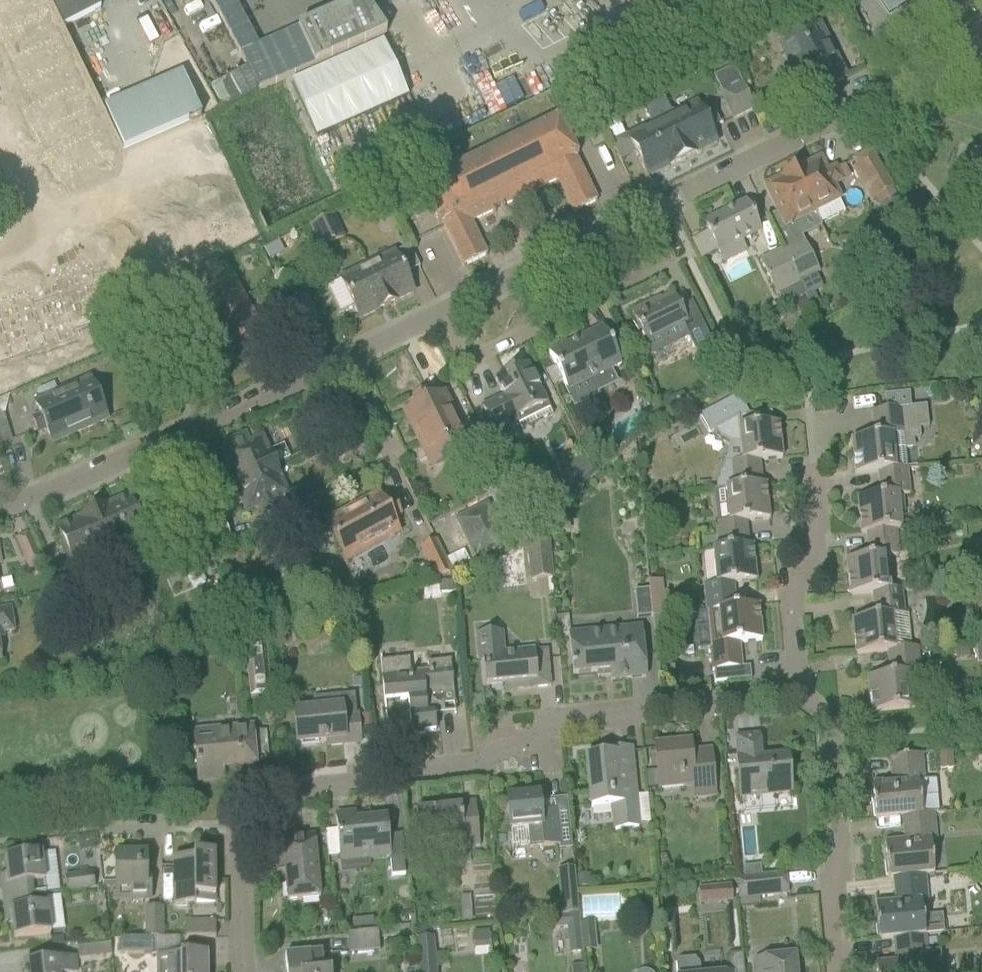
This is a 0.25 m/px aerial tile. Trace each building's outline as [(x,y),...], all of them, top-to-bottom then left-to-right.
[(0,1),(0,37),(30,100),(31,101),(60,88),(67,84),(27,0),(2,0),(0,1)] [(63,28),(100,10),(95,0),(49,0),(63,28)] [(888,13),(908,0),(879,0),(888,13)] [(846,79),(837,61),(818,24),(779,44),(806,99),(820,92),(824,100),(836,94),(832,86),(846,79)] [(397,49),(380,62),(389,75),(407,61),(397,49)] [(493,78),(506,106),(534,92),(521,64),(493,78)] [(733,67),(713,77),(721,93),(733,118),(754,108),(737,74),(733,67)] [(191,72),(112,103),(130,151),(210,121),(191,72)] [(30,100),(20,105),(31,130),(42,153),(53,176),(93,157),(117,146),(110,133),(87,144),(82,134),(106,123),(99,110),(76,121),(71,111),(95,99),(88,87),(65,98),(60,88),(31,101),(30,100)] [(677,114),(669,111),(663,98),(652,104),(681,161),(716,143),(710,130),(718,126),(711,114),(703,117),(697,104),(677,114)] [(593,149),(604,144),(582,100),(571,106),(593,149)] [(647,178),(681,161),(652,104),(643,108),(649,121),(647,129),(627,138),(635,155),(647,178)] [(578,156),(569,138),(558,117),(420,188),(438,225),(441,223),(463,268),(465,268),(464,266),(484,256),(485,258),(487,257),(470,223),(492,212),(493,214),(495,213),(494,211),(501,207),(502,210),(504,209),(503,206),(557,180),(574,214),(575,213),(574,212),(595,202),(595,203),(597,202),(575,158),(578,156)] [(614,117),(601,124),(611,142),(623,136),(614,117)] [(93,157),(53,176),(60,190),(123,160),(117,146),(93,157)] [(880,209),(897,199),(869,152),(848,165),(870,203),(875,200),(880,209)] [(820,160),(792,173),(812,213),(814,212),(820,224),(844,212),(838,200),(840,200),(832,186),(841,182),(834,169),(826,173),(820,160)] [(785,227),(812,213),(792,173),(765,187),(785,227)] [(746,202),(703,223),(718,253),(741,242),(761,232),(755,220),(746,202)] [(320,251),(344,239),(332,215),(308,227),(320,251)] [(816,275),(819,273),(803,240),(783,250),(799,283),(805,294),(821,286),(816,275)] [(386,306),(414,293),(392,250),(365,263),(386,306)] [(776,294),(799,283),(783,250),(759,261),(776,294)] [(74,268),(72,269),(87,315),(103,310),(106,320),(122,315),(107,268),(93,272),(90,263),(86,265),(85,262),(73,265),(74,268)] [(365,263),(338,277),(340,281),(352,306),(359,320),(386,306),(365,263)] [(262,334),(252,317),(223,264),(184,285),(223,356),(237,348),(241,356),(253,349),(249,342),(262,334)] [(59,292),(46,296),(61,344),(77,339),(71,321),(87,315),(72,269),(70,270),(69,267),(57,270),(58,273),(54,275),(59,292)] [(14,297),(12,298),(27,344),(43,339),(46,349),(61,344),(46,296),(33,301),(31,292),(26,293),(25,290),(13,294),(14,297)] [(14,359),(11,349),(27,344),(12,298),(10,298),(10,295),(0,298),(0,363),(14,359)] [(694,353),(711,345),(690,302),(679,307),(672,295),(653,304),(652,303),(631,313),(651,355),(686,338),(694,353)] [(298,334),(319,324),(307,297),(285,306),(298,334)] [(588,381),(621,365),(602,327),(548,354),(555,367),(562,382),(574,406),(596,395),(588,381)] [(503,397),(481,407),(496,436),(517,425),(520,431),(552,415),(527,364),(504,376),(495,380),(498,387),(503,397)] [(555,367),(545,372),(552,386),(562,382),(555,367)] [(40,418),(32,421),(37,434),(45,431),(51,444),(107,420),(90,380),(62,392),(39,402),(34,404),(40,418)] [(913,405),(926,404),(926,390),(913,391),(913,405)] [(443,393),(429,400),(425,392),(413,398),(417,406),(403,413),(430,467),(470,448),(443,393)] [(745,415),(748,413),(738,395),(699,416),(709,434),(713,431),(720,439),(730,444),(740,446),(741,461),(730,462),(731,473),(720,474),(715,490),(713,490),(713,491),(723,490),(765,486),(765,485),(761,485),(759,461),(782,459),(778,424),(751,426),(745,415)] [(918,429),(928,428),(925,407),(872,412),(874,437),(851,439),(855,474),(906,469),(906,468),(894,470),(892,451),(911,449),(910,439),(919,439),(918,429)] [(654,408),(645,413),(652,425),(660,420),(654,408)] [(221,456),(234,484),(274,466),(289,460),(283,445),(268,452),(262,439),(248,445),(244,437),(232,442),(235,450),(221,456)] [(572,488),(594,468),(582,455),(560,475),(572,488)] [(272,500),(286,494),(274,466),(234,484),(246,512),(260,506),(263,514),(276,508),(272,500)] [(896,496),(908,495),(906,469),(855,474),(877,472),(880,497),(857,499),(861,533),(900,529),(896,496)] [(746,522),(768,520),(765,486),(723,490),(726,525),(716,526),(717,547),(711,548),(711,551),(752,547),(752,546),(748,547),(746,522)] [(393,503),(385,507),(378,494),(324,523),(347,564),(402,535),(395,521),(401,518),(393,503)] [(147,506),(134,512),(128,498),(92,514),(110,554),(146,538),(141,528),(154,522),(147,506)] [(475,557),(504,543),(486,507),(457,521),(475,557)] [(74,569),(110,554),(92,514),(57,529),(74,569)] [(208,552),(230,542),(220,520),(198,530),(208,552)] [(213,563),(208,552),(198,530),(194,522),(172,532),(184,559),(176,563),(182,576),(213,563)] [(895,530),(900,530),(900,529),(861,533),(861,534),(866,534),(869,558),(846,560),(849,595),(872,593),(901,590),(900,589),(888,590),(885,559),(897,558),(895,530)] [(451,573),(445,560),(435,540),(418,548),(434,581),(451,573)] [(528,582),(553,580),(549,542),(524,544),(528,582)] [(733,584),(755,581),(752,547),(711,551),(713,584),(707,584),(709,608),(706,608),(707,612),(758,607),(758,606),(735,608),(733,584)] [(29,570),(41,564),(36,552),(23,558),(29,570)] [(875,618),(852,620),(855,654),(916,648),(916,647),(910,647),(907,615),(903,616),(901,590),(872,593),(875,618)] [(651,618),(666,616),(664,591),(648,593),(651,618)] [(75,631),(90,624),(76,592),(60,599),(75,631)] [(738,643),(761,641),(758,607),(707,612),(712,671),(713,671),(714,683),(726,682),(725,670),(741,669),(738,643)] [(15,633),(10,609),(0,611),(0,641),(4,640),(3,635),(15,633)] [(558,635),(570,634),(568,616),(555,618),(558,635)] [(645,677),(643,658),(640,628),(569,635),(573,675),(610,671),(611,681),(645,677)] [(532,649),(504,652),(502,633),(481,635),(486,686),(517,683),(518,690),(550,687),(547,651),(532,652),(532,649)] [(248,699),(269,696),(264,644),(243,646),(248,699)] [(907,674),(919,673),(916,648),(855,654),(855,655),(888,652),(890,676),(867,678),(871,713),(910,709),(907,674)] [(427,674),(409,676),(408,660),(380,662),(384,702),(407,699),(411,734),(435,732),(433,711),(437,707),(437,704),(431,700),(431,697),(453,695),(450,661),(426,663),(427,674)] [(359,743),(357,724),(354,695),(340,696),(340,707),(293,710),(297,745),(341,740),(342,745),(359,743)] [(255,767),(253,747),(251,726),(193,732),(198,782),(222,780),(221,770),(255,767)] [(788,756),(761,758),(759,736),(735,738),(737,761),(736,761),(740,799),(791,794),(788,756)] [(699,760),(692,761),(690,743),(654,746),(657,771),(658,788),(659,792),(691,788),(692,800),(715,797),(711,750),(709,750),(709,752),(698,753),(699,760)] [(638,829),(632,768),(630,748),(607,751),(607,755),(586,757),(591,807),(610,806),(612,831),(638,829)] [(939,770),(953,769),(951,751),(937,752),(939,770)] [(923,780),(921,755),(921,754),(889,757),(892,783),(872,785),(875,819),(934,814),(934,812),(919,813),(917,780),(923,780)] [(657,771),(645,772),(646,789),(658,788),(657,771)] [(541,820),(540,813),(538,791),(518,793),(519,797),(506,799),(509,832),(527,830),(529,849),(559,846),(558,831),(570,830),(568,810),(555,812),(556,818),(541,820)] [(479,848),(477,821),(475,801),(459,803),(460,808),(415,812),(418,844),(452,840),(453,851),(479,848)] [(354,813),(335,815),(341,871),(369,868),(368,860),(390,858),(391,877),(404,876),(401,836),(388,837),(386,818),(355,821),(354,813)] [(929,841),(936,840),(934,814),(875,819),(875,820),(902,817),(904,842),(884,844),(887,879),(932,874),(929,841)] [(287,902),(320,899),(314,836),(269,840),(272,872),(284,871),(287,902)] [(43,874),(40,854),(4,859),(6,875),(0,876),(0,878),(3,899),(44,894),(43,883),(44,883),(43,874)] [(215,905),(215,897),(214,854),(193,854),(193,859),(173,859),(173,906),(195,906),(195,905),(215,905)] [(146,882),(145,873),(145,855),(115,855),(116,904),(150,903),(149,882),(146,882)] [(561,916),(579,914),(576,888),(575,877),(575,869),(557,871),(561,916)] [(65,893),(94,889),(91,873),(62,876),(65,893)] [(737,899),(786,894),(784,874),(735,879),(737,899)] [(925,876),(932,875),(932,874),(887,879),(893,878),(895,903),(875,905),(878,939),(923,935),(920,901),(927,901),(925,876)] [(589,876),(575,877),(576,888),(590,887),(589,876)] [(730,885),(719,886),(720,903),(732,902),(730,885)] [(47,905),(46,905),(44,894),(3,899),(6,922),(12,922),(14,938),(50,933),(47,905)] [(461,922),(472,921),(470,896),(459,897),(461,922)] [(162,908),(146,908),(147,939),(151,939),(163,939),(162,908)] [(582,954),(579,925),(579,914),(561,916),(553,917),(554,930),(567,928),(570,955),(582,954)] [(184,939),(215,938),(215,922),(184,923),(184,939)] [(582,954),(597,952),(594,924),(579,925),(582,954)] [(473,950),(490,948),(487,930),(471,932),(473,950)] [(348,956),(377,953),(375,934),(346,937),(348,956)] [(940,964),(939,959),(921,960),(921,954),(927,953),(927,952),(926,952),(924,935),(923,935),(878,939),(878,940),(893,938),(895,963),(875,965),(876,971),(940,971),(940,964)] [(77,961),(110,956),(108,937),(74,942),(77,961)] [(433,938),(414,940),(417,971),(436,971),(433,938)] [(147,939),(119,940),(119,955),(142,954),(142,958),(151,958),(150,940),(163,940),(163,939),(151,939),(147,939)] [(284,957),(286,971),(329,971),(329,970),(322,971),(320,953),(304,955),(284,957)] [(208,954),(187,954),(179,955),(164,955),(164,971),(208,971),(208,954)] [(741,955),(732,956),(730,957),(727,963),(728,971),(725,971),(743,971),(741,955)] [(793,957),(755,961),(756,971),(795,971),(793,957)] [(75,958),(23,965),(24,971),(77,971),(75,958)] [(675,964),(676,971),(700,971),(699,966),(695,961),(693,960),(680,961),(678,961),(676,962),(675,964)]
